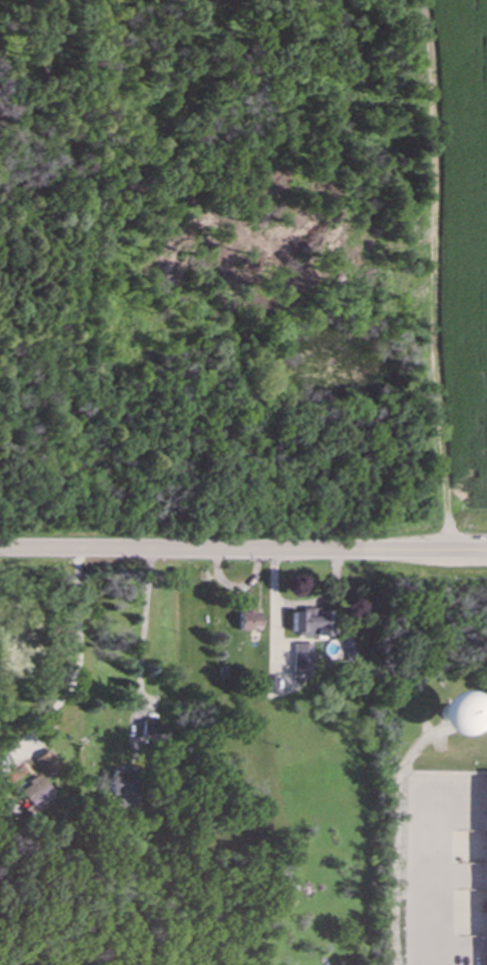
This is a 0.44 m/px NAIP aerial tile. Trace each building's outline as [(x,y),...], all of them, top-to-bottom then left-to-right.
[(291,612),(291,635),(331,636),(331,610),(301,610),(301,612),(291,612)] [(238,630),(259,630),(259,612),(238,613),(238,630)] [(315,644),(294,643),(294,672),(314,673),(315,644)] [(431,733),(472,734),(473,695),(432,694),(431,733)] [(142,739),(157,740),(158,721),(143,720),(142,739)] [(62,771),(50,750),(35,758),(46,779),(62,771)] [(112,795),(122,794),(123,801),(140,801),(139,766),(111,767),(112,795)] [(47,806),(43,801),(53,793),(39,775),(19,791),(30,805),(26,808),(33,817),(47,806)]
